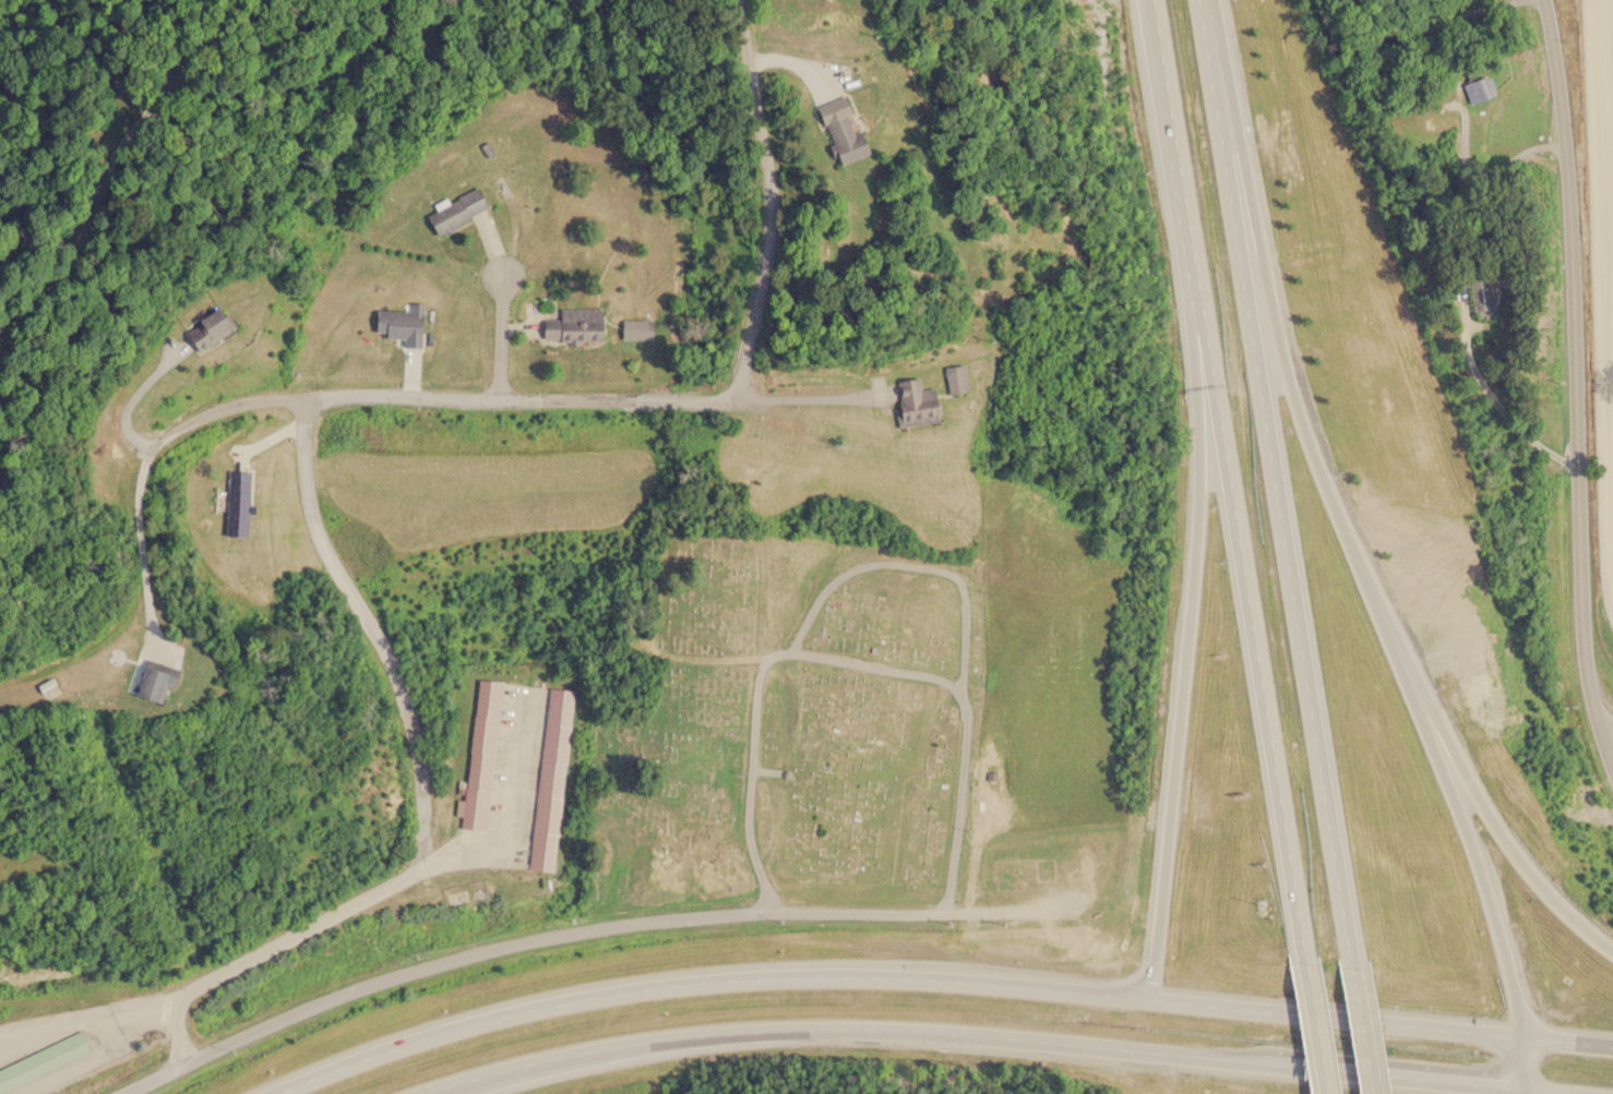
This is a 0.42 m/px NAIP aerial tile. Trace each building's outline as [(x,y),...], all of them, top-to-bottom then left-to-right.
[(1458,83),(1466,104),(1489,94),(1481,74),(1458,83)] [(858,153),(851,131),(847,132),(835,97),(809,106),(829,163),(858,153)] [(486,211),(476,189),(423,212),(432,234),(486,211)] [(422,303),(404,303),(404,311),(372,310),(371,332),(381,332),(381,338),(400,339),(400,346),(420,347),(422,303)] [(190,321),(193,325),(181,332),(192,351),(230,329),(216,305),(190,321)] [(558,320),(539,319),(539,340),(600,341),(601,308),(558,308),(558,320)] [(619,340),(652,340),(652,319),(619,319),(619,340)] [(941,366),(944,393),(963,391),(960,365),(941,366)] [(897,426),(935,421),(931,387),(919,389),(917,377),(892,381),(897,426)] [(222,536),(244,537),(246,471),(225,471),(222,536)] [(170,668),(140,658),(127,695),(156,706),(170,668)] [(501,682),(475,680),(459,829),(486,831),(501,682)] [(572,690),(548,688),(527,869),(551,873),(572,690)]
